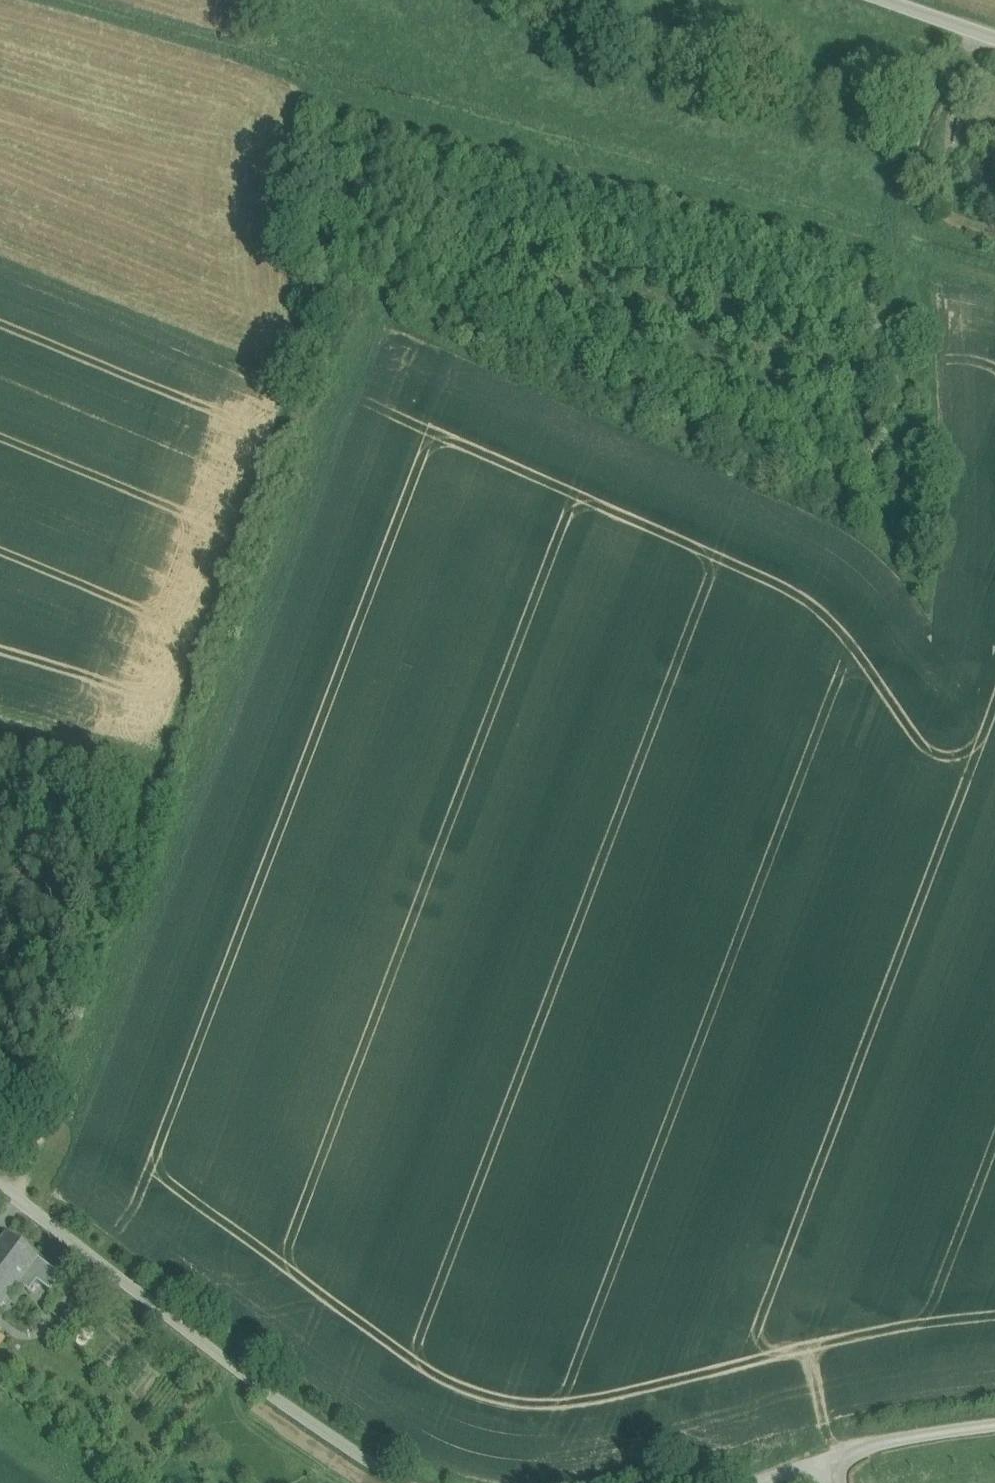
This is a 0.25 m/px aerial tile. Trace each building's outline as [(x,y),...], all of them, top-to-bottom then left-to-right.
[(1,1309),(19,1286),(38,1260),(6,1236),(0,1244),(0,1309),(1,1309)] [(62,1278),(38,1260),(19,1286),(29,1294),(37,1283),(50,1293),(62,1278)]
